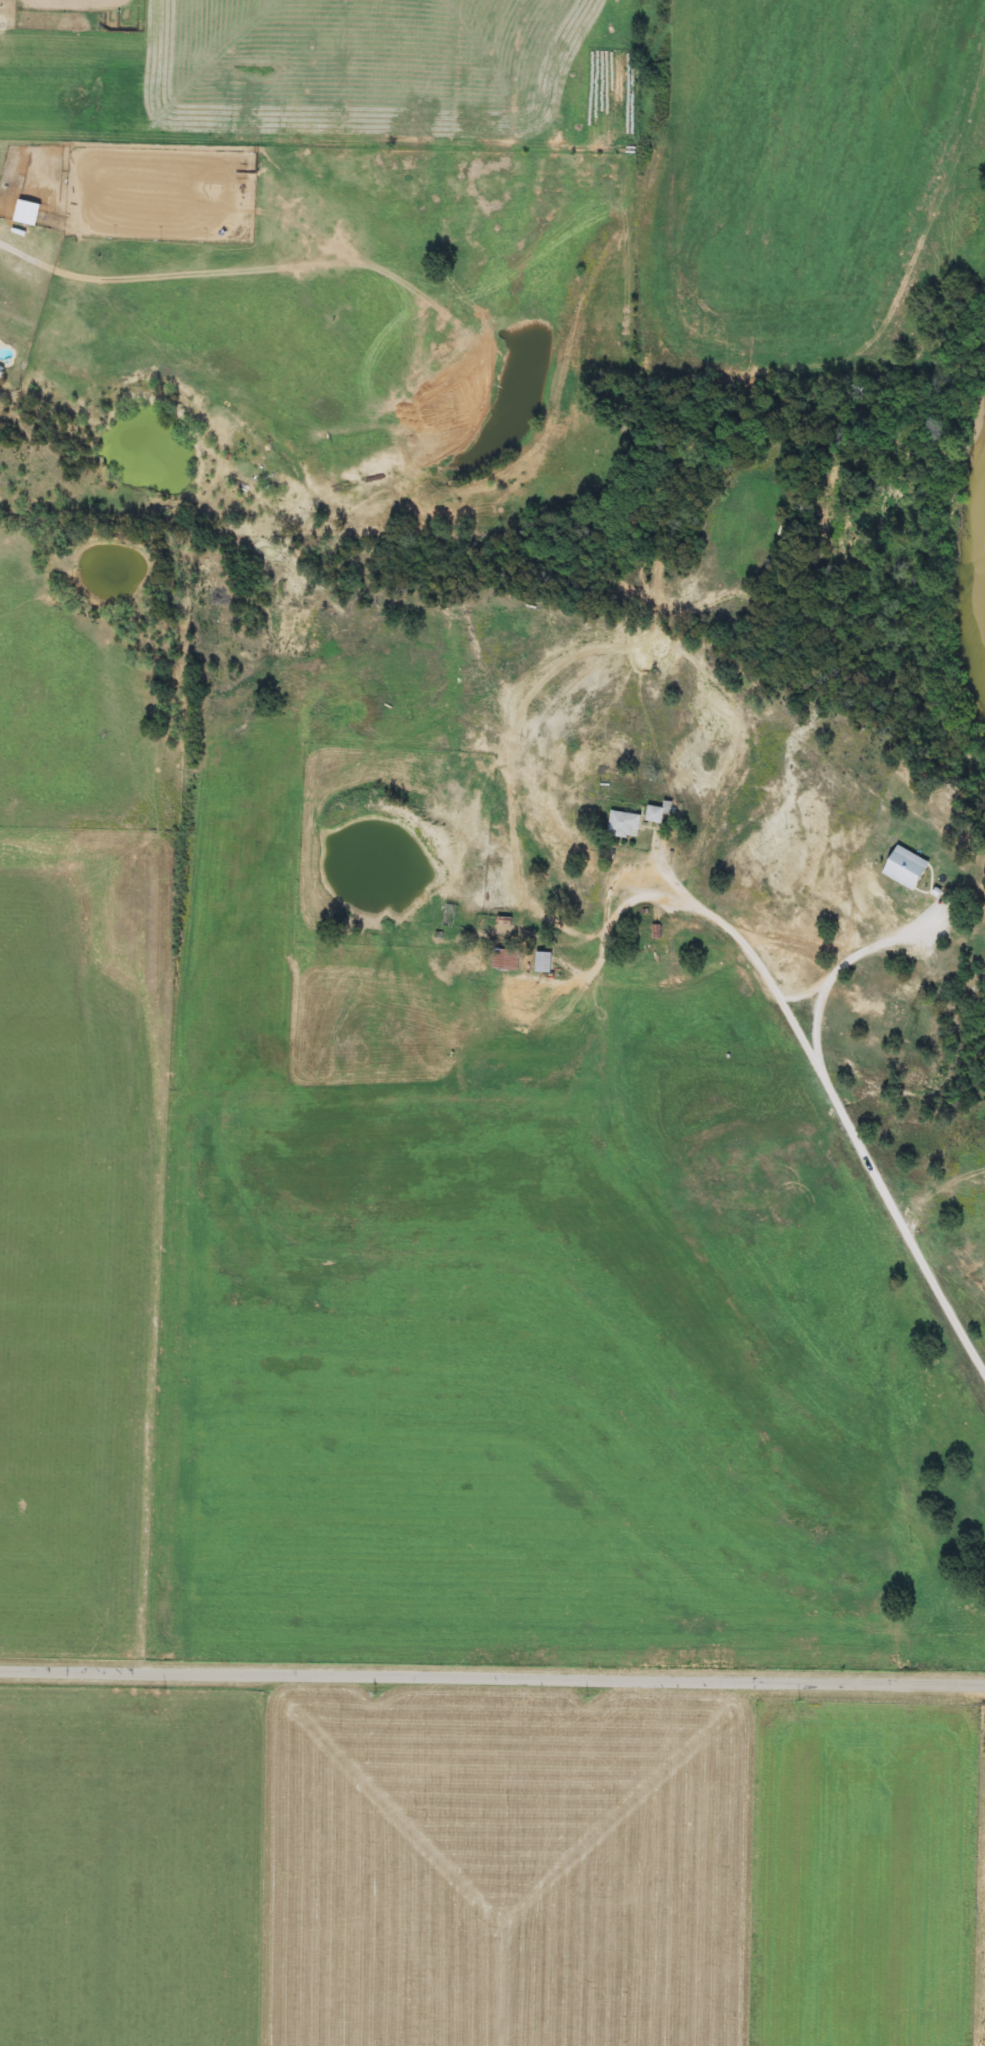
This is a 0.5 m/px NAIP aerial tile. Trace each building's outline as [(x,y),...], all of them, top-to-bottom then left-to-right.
[(15,222),(21,199),(45,205),(39,228),(15,222)] [(668,807),(666,823),(649,822),(650,805),(668,807)] [(641,838),(611,838),(612,813),(642,813),(641,838)] [(918,893),(884,875),(900,845),(934,863),(918,893)] [(460,908),(454,929),(443,926),(448,904),(460,908)] [(520,949),(520,970),(493,970),(493,949),(520,949)] [(554,951),(554,973),(539,973),(539,951),(554,951)]
